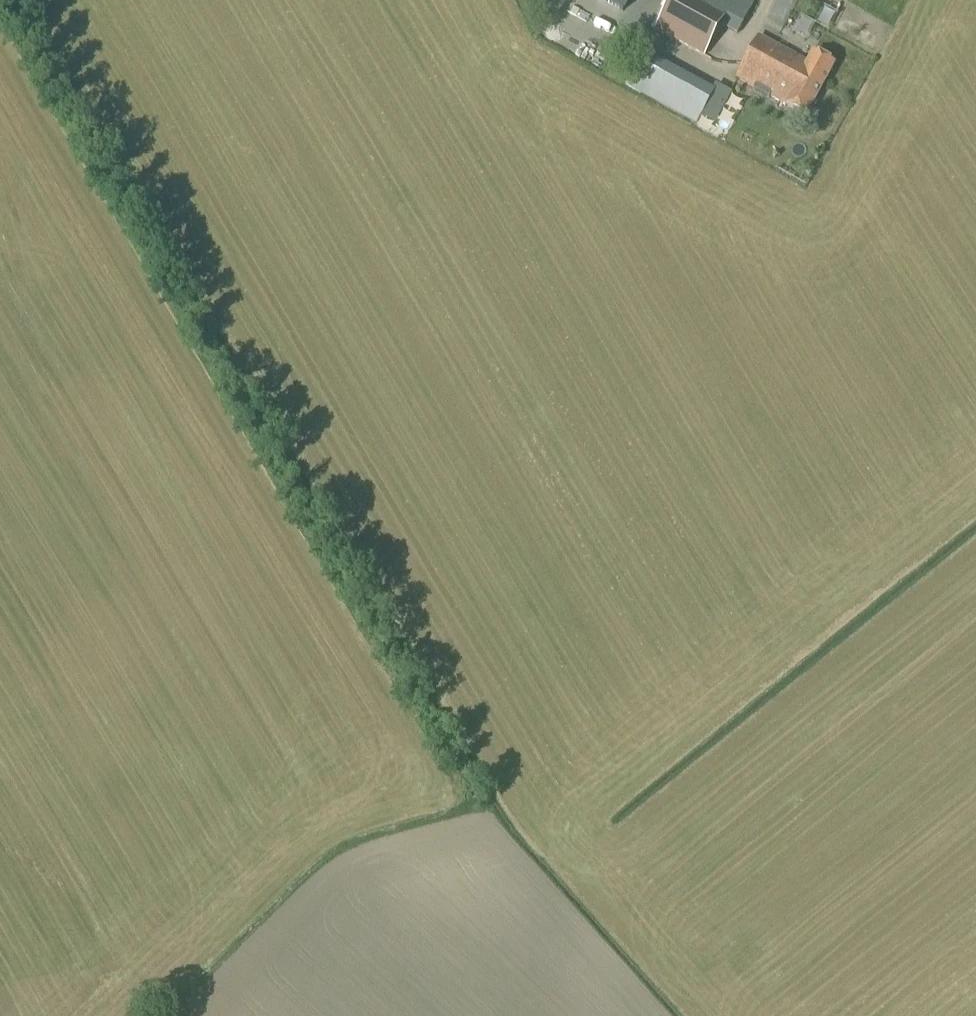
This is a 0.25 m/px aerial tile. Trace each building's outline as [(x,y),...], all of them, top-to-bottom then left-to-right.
[(623,11),(630,0),(603,0),(623,11)] [(755,1),(754,0),(671,0),(655,30),(703,56),(720,25),(737,35),(755,1)] [(778,4),(774,19),(789,23),(793,8),(778,4)] [(808,77),(823,85),(834,65),(813,53),(807,64),(759,37),(749,56),(798,84),(799,83),(804,85),(808,77)] [(717,94),(714,92),(642,53),(625,85),(697,124),(711,131),(724,107),(736,114),(743,100),(730,92),(727,96),(718,91),(717,94)] [(799,83),(798,84),(749,56),(737,79),(806,117),(823,85),(808,77),(804,85),(799,83)]
